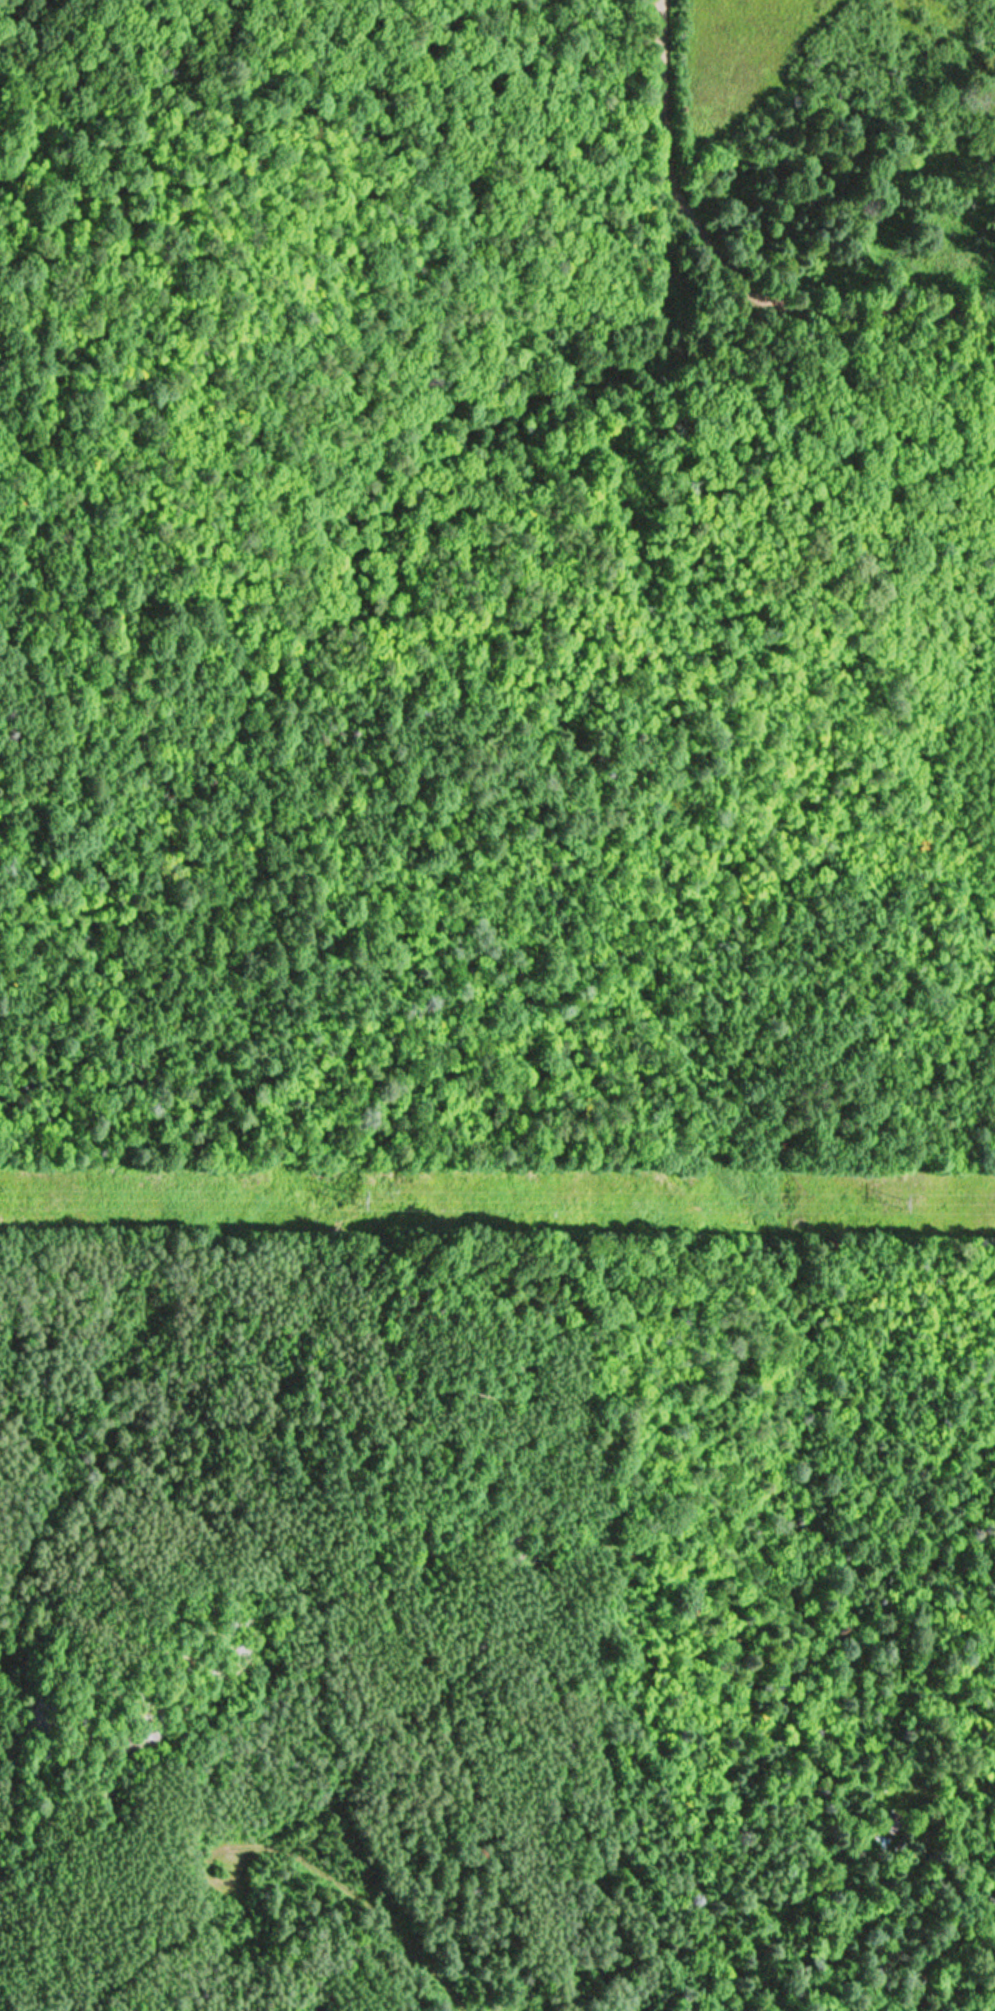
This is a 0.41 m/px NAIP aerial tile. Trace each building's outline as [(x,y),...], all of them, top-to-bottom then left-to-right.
[(890,1836),(898,1819),(883,1812),(875,1829),(890,1836)]
